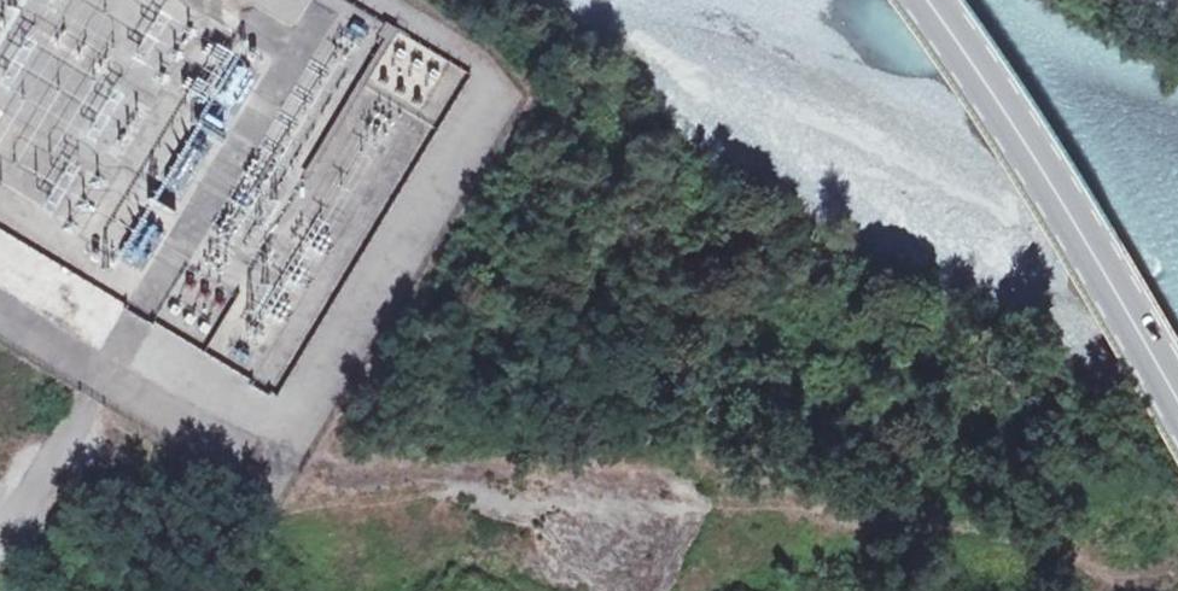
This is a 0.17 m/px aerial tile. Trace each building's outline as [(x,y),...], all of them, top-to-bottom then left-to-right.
[(288,29),(307,0),(244,0),(288,29)] [(0,232),(0,287),(57,317),(79,274),(0,232)]
